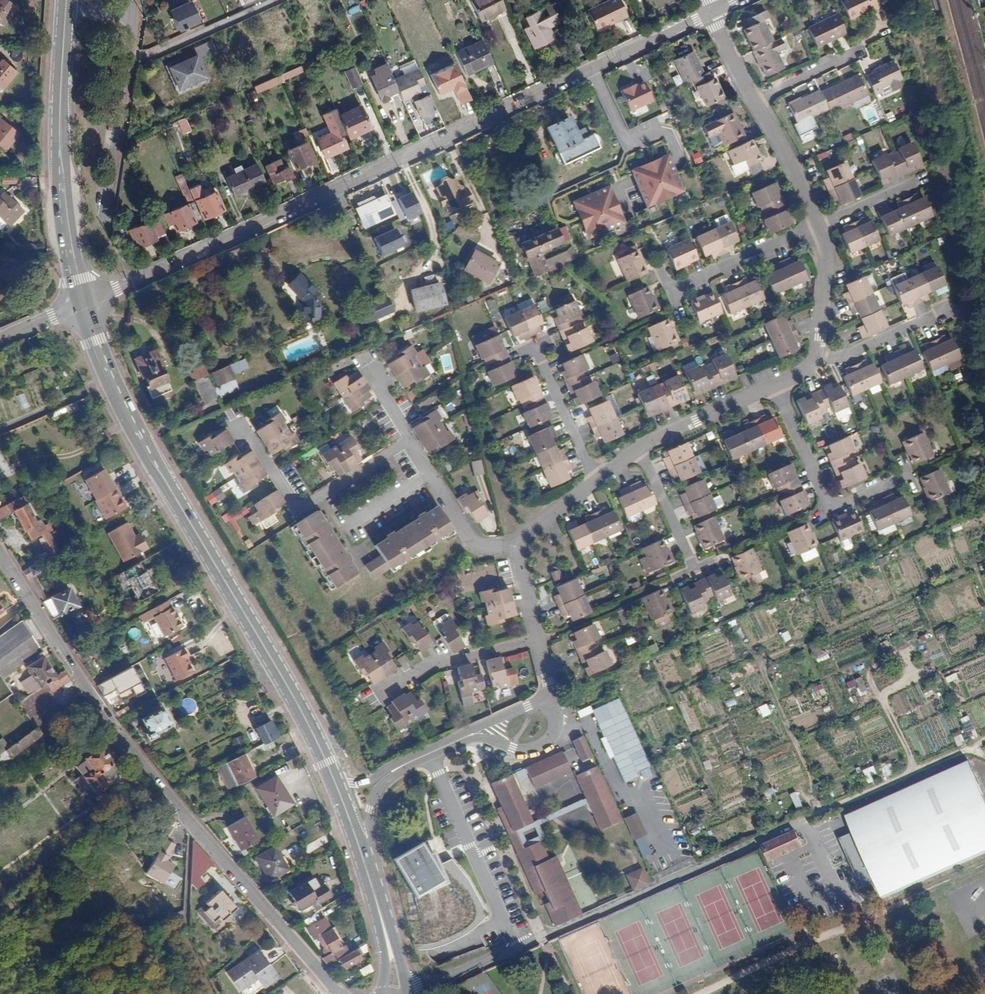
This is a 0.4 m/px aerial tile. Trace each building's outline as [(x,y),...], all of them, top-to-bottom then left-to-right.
[(1,26),(16,9),(6,0),(0,0),(0,25),(1,26)] [(189,0),(170,9),(178,28),(198,19),(189,0)] [(504,9),(499,0),(469,0),(479,19),(494,12),(495,14),(504,9)] [(609,22),(614,19),(615,21),(627,15),(620,0),(608,0),(588,10),(597,28),(609,22)] [(847,19),(863,11),(862,9),(867,7),(869,10),(877,6),(874,0),(838,0),(847,19)] [(523,28),(534,48),(552,39),(546,28),(557,22),(556,20),(563,16),(556,1),(543,7),(547,16),(542,19),(537,10),(524,17),(528,25),(523,28)] [(741,31),(744,36),(745,35),(749,42),(747,43),(750,51),(752,50),(771,41),(767,34),(765,34),(759,22),(761,21),(766,19),(762,12),(744,20),(748,28),(741,31)] [(814,48),(844,34),(834,14),(805,28),(814,48)] [(771,41),(752,50),(750,51),(753,57),(755,56),(764,76),(782,67),(775,53),(782,49),(777,38),(771,41)] [(467,75),(493,62),(482,39),(455,52),(467,75)] [(193,46),(197,58),(215,52),(211,40),(193,46)] [(673,58),(683,82),(691,78),(701,73),(690,50),(673,58)] [(656,58),(653,51),(645,55),(648,62),(656,58)] [(163,65),(176,94),(206,81),(193,52),(163,65)] [(3,90),(17,73),(1,60),(0,62),(0,88),(3,90)] [(388,72),(395,90),(413,83),(412,80),(418,77),(413,62),(398,68),(398,66),(388,70),(389,72),(388,72)] [(892,62),(870,72),(871,74),(865,77),(873,95),(880,92),(882,96),(900,88),(897,81),(900,80),(892,62)] [(456,63),(431,73),(440,94),(454,88),(461,104),(471,100),(456,63)] [(388,70),(386,65),(377,69),(380,76),(372,80),(383,102),(390,99),(388,95),(397,91),(395,90),(388,72),(389,72),(388,70)] [(353,66),(342,70),(351,89),(361,84),(353,66)] [(701,73),(691,78),(703,104),(720,96),(716,85),(714,86),(710,77),(707,78),(704,72),(701,73)] [(279,86),(285,83),(280,73),(274,76),(279,86)] [(671,77),(675,86),(682,83),(678,74),(671,77)] [(842,86),(857,79),(856,77),(841,84),(842,86)] [(842,86),(841,84),(826,90),(836,110),(866,97),(857,79),(842,86)] [(630,87),(620,91),(630,111),(653,101),(644,82),(635,86),(630,88),(630,87)] [(246,92),(250,101),(257,98),(253,90),(246,92)] [(414,101),(421,116),(436,109),(428,94),(414,101)] [(787,105),(796,125),(820,114),(810,94),(787,105)] [(338,115),(345,129),(348,137),(370,127),(360,105),(338,115)] [(338,115),(335,108),(322,114),(329,132),(316,138),(325,157),(347,147),(340,131),(345,129),(338,115)] [(721,145),(740,137),(733,122),(735,121),(731,112),(701,126),(705,136),(715,131),(721,145)] [(182,133),(190,130),(184,117),(174,122),(175,124),(178,123),(182,133)] [(568,117),(547,128),(563,163),(597,147),(591,134),(587,136),(583,128),(575,132),(568,117)] [(733,122),(740,137),(742,136),(735,121),(733,122)] [(5,152),(19,135),(5,124),(0,130),(0,147),(5,152)] [(304,138),(309,135),(305,126),(299,129),(304,138)] [(756,153),(750,140),(726,151),(733,165),(743,160),(749,173),(760,168),(756,161),(753,155),(756,153)] [(889,177),(903,172),(901,168),(914,163),(915,166),(922,163),(912,140),(898,146),(899,149),(894,151),(892,151),(894,155),(889,157),(887,152),(873,157),(881,177),(888,174),(889,177)] [(288,150),(296,168),(315,159),(307,141),(288,150)] [(694,163),(710,156),(706,148),(690,155),(694,163)] [(818,161),(829,158),(828,151),(816,154),(818,161)] [(631,170),(647,207),(683,191),(668,154),(631,170)] [(274,159),(265,164),(274,185),(293,176),(288,165),(279,169),(274,159)] [(858,195),(851,177),(844,161),(826,169),(828,175),(823,177),(828,188),(832,198),(837,195),(840,202),(858,195)] [(226,177),(235,195),(265,181),(257,163),(226,177)] [(901,168),(903,172),(915,166),(914,163),(901,168)] [(430,170),(432,179),(446,175),(443,166),(430,170)] [(202,218),(193,199),(188,188),(181,172),(174,176),(186,202),(164,213),(168,222),(172,221),(176,229),(202,218)] [(438,188),(442,196),(447,206),(451,214),(476,201),(470,188),(461,185),(457,178),(454,180),(448,178),(447,177),(443,179),(444,180),(441,186),(438,188)] [(766,233),(784,225),(782,219),(785,217),(779,203),(776,205),(771,192),(773,191),(770,183),(748,193),(754,207),(756,207),(758,212),(759,213),(762,211),(765,217),(760,220),(766,233)] [(197,184),(188,188),(193,199),(195,198),(203,217),(222,208),(214,190),(202,195),(197,184)] [(624,222),(607,186),(574,201),(591,237),(624,222)] [(4,191),(0,196),(0,231),(1,232),(4,232),(9,226),(24,210),(11,198),(4,191)] [(779,203),(773,191),(771,192),(776,205),(779,203)] [(420,213),(410,192),(395,198),(405,220),(420,213)] [(881,218),(884,223),(888,232),(903,225),(917,219),(932,212),(924,195),(919,197),(916,192),(907,196),(896,200),(899,206),(895,207),(890,209),(888,204),(877,209),(881,218)] [(386,196),(358,210),(365,226),(393,212),(386,196)] [(873,228),(871,223),(869,219),(864,221),(862,216),(852,220),(842,224),(844,230),(840,232),(847,250),(876,237),(873,228)] [(139,244),(166,233),(160,221),(152,225),(150,221),(138,227),(136,224),(128,228),(129,231),(132,229),(139,244)] [(443,223),(445,231),(453,228),(451,221),(443,223)] [(725,224),(692,238),(699,256),(707,253),(709,257),(728,249),(725,244),(732,240),(725,224)] [(555,231),(561,244),(568,240),(566,232),(563,227),(555,231)] [(575,228),(566,232),(568,240),(571,246),(581,241),(575,228)] [(403,246),(396,229),(372,239),(379,256),(403,246)] [(539,254),(561,244),(555,231),(520,245),(526,259),(528,259),(535,276),(546,271),(542,262),(539,254)] [(663,249),(671,268),(694,258),(685,239),(663,249)] [(634,248),(614,257),(625,280),(644,272),(634,248)] [(546,271),(558,266),(570,261),(566,252),(542,262),(546,271)] [(488,282),(496,266),(473,253),(464,269),(488,282)] [(13,279),(20,262),(0,254),(0,273),(13,279)] [(784,257),(765,266),(767,271),(761,274),(769,291),(801,277),(793,260),(787,263),(784,257)] [(936,294),(947,289),(947,288),(937,266),(922,273),(908,279),(893,285),(901,303),(906,301),(908,306),(918,302),(928,298),(926,292),(930,291),(934,289),(936,294)] [(297,299),(296,318),(311,319),(313,294),(294,273),(283,283),(297,299)] [(864,275),(847,283),(850,290),(844,292),(853,313),(859,310),(864,322),(858,325),(863,336),(886,325),(864,275)] [(716,294),(723,311),(758,296),(751,279),(744,281),(742,276),(721,285),(723,290),(716,294)] [(10,288),(0,279),(0,299),(10,288)] [(645,285),(626,293),(636,315),(655,307),(645,285)] [(410,293),(413,312),(442,305),(438,286),(410,293)] [(716,310),(708,291),(685,301),(693,320),(716,310)] [(551,316),(557,329),(560,328),(566,340),(562,342),(565,349),(588,339),(583,326),(581,326),(577,318),(574,320),(571,314),(576,312),(570,299),(552,307),(555,314),(551,316)] [(387,307),(384,300),(373,305),(376,312),(387,307)] [(530,302),(501,314),(509,332),(513,330),(515,335),(536,326),(534,321),(537,319),(530,302)] [(778,313),(762,320),(776,355),(793,348),(790,340),(795,338),(787,318),(781,320),(778,313)] [(665,317),(646,325),(655,348),(675,339),(665,317)] [(495,341),(498,340),(492,325),(470,336),(479,357),(481,356),(483,362),(484,363),(487,361),(489,366),(484,368),(490,382),(510,373),(507,368),(510,366),(504,353),(501,354),(495,341)] [(560,328),(557,329),(562,342),(566,340),(560,328)] [(946,363),(959,357),(951,339),(948,341),(945,335),(936,339),(925,344),(927,350),(923,352),(931,369),(946,363)] [(501,354),(504,353),(498,340),(495,341),(501,354)] [(389,366),(403,389),(415,381),(417,384),(430,376),(425,368),(422,369),(415,358),(418,356),(412,347),(399,356),(401,358),(389,366)] [(880,365),(887,382),(922,367),(914,350),(907,352),(905,347),(883,356),(886,361),(880,365)] [(149,386),(166,379),(159,363),(161,362),(156,350),(134,359),(143,379),(145,378),(149,386)] [(697,386),(698,389),(713,383),(712,379),(725,374),(726,377),(733,374),(723,351),(709,357),(710,359),(705,361),(704,362),(705,365),(699,368),(697,363),(683,369),(691,389),(697,386)] [(557,368),(563,382),(566,381),(571,393),(568,395),(571,402),(595,392),(589,378),(586,379),(584,374),(584,372),(580,373),(577,368),(584,365),(578,352),(567,357),(558,361),(560,366),(557,368)] [(842,375),(850,393),(879,380),(871,362),(868,364),(865,359),(844,368),(846,373),(842,375)] [(213,374),(223,399),(238,392),(232,377),(240,373),(236,364),(213,374)] [(198,380),(197,381),(199,385),(210,380),(204,366),(194,370),(198,380)] [(541,407),(544,405),(538,392),(535,394),(530,382),(533,381),(530,373),(507,383),(513,397),(516,397),(518,401),(519,402),(522,401),(524,406),(519,408),(525,422),(544,414),(541,407)] [(676,395),(678,399),(685,396),(674,373),(661,379),(661,380),(656,383),(655,383),(657,386),(650,389),(648,384),(634,391),(642,411),(648,408),(649,411),(666,404),(664,400),(676,395)] [(649,373),(642,375),(646,384),(652,381),(649,373)] [(712,379),(713,383),(726,377),(725,374),(712,379)] [(351,416),(359,411),(357,408),(363,405),(374,397),(363,380),(360,381),(357,376),(343,384),(341,381),(337,384),(346,399),(345,400),(348,406),(346,407),(351,416)] [(170,390),(166,379),(149,386),(154,397),(170,390)] [(203,406),(218,399),(210,380),(199,385),(197,381),(193,382),(203,406)] [(535,394),(538,392),(533,381),(530,382),(535,394)] [(566,381),(563,382),(568,395),(571,393),(566,381)] [(805,398),(804,396),(796,399),(807,422),(821,416),(820,414),(826,412),(827,411),(826,409),(831,406),(837,418),(850,412),(846,405),(837,385),(831,387),(830,384),(817,390),(818,393),(805,398)] [(817,390),(804,396),(805,398),(818,393),(817,390)] [(664,400),(666,404),(678,399),(676,395),(664,400)] [(603,398),(585,406),(588,412),(582,415),(590,435),(596,432),(599,439),(618,431),(603,398)] [(78,408),(75,401),(64,406),(68,413),(78,408)] [(64,406),(53,411),(56,418),(68,413),(64,406)] [(414,429),(428,452),(440,444),(442,447),(455,439),(450,431),(447,432),(439,420),(442,418),(437,410),(424,418),(425,421),(414,429)] [(286,413),(279,417),(281,421),(274,425),(263,432),(276,454),(288,447),(294,443),(296,446),(304,442),(299,434),(296,435),(289,422),(291,421),(286,413)] [(717,438),(728,460),(778,437),(770,420),(764,423),(761,418),(740,427),(743,432),(731,438),(728,433),(717,438)] [(523,433),(544,484),(564,476),(561,470),(566,467),(557,447),(552,449),(546,435),(551,433),(547,423),(523,433)] [(214,440),(213,437),(205,442),(210,450),(213,448),(217,455),(238,442),(231,430),(220,437),(214,440)] [(901,442),(910,464),(930,456),(920,434),(901,442)] [(839,477),(836,479),(839,487),(861,477),(855,463),(853,464),(850,458),(849,457),(847,458),(844,452),(850,450),(844,436),(825,444),(828,451),(824,453),(830,467),(834,465),(839,477)] [(345,471),(347,474),(359,466),(357,463),(362,460),(357,451),(359,449),(353,438),(325,456),(331,467),(334,465),(340,474),(345,471)] [(696,474),(684,446),(667,453),(668,457),(663,459),(672,480),(677,477),(679,481),(696,474)] [(253,485),(259,481),(271,474),(257,452),(245,459),(240,462),(238,459),(230,464),(235,472),(238,470),(242,477),(246,483),(244,485),(248,493),(255,488),(253,485)] [(482,455),(475,459),(477,468),(485,467),(482,455)] [(803,496),(797,482),(794,483),(788,471),(791,469),(789,463),(766,473),(772,487),(773,486),(776,491),(777,493),(780,491),(783,497),(777,500),(784,514),(803,505),(800,498),(803,496)] [(834,465),(830,467),(836,479),(839,477),(834,465)] [(103,469),(84,479),(95,499),(94,500),(104,518),(118,511),(117,509),(122,507),(122,508),(125,507),(119,495),(120,494),(112,481),(110,481),(103,469)] [(797,482),(791,469),(788,471),(794,483),(797,482)] [(946,493),(936,471),(917,479),(927,501),(946,493)] [(699,481),(682,489),(685,494),(680,496),(689,517),(694,515),(696,519),(713,511),(699,481)] [(617,502),(625,520),(654,506),(646,489),(642,490),(640,486),(619,495),(621,500),(617,502)] [(220,488),(205,496),(210,505),(225,497),(220,488)] [(281,490),(259,504),(262,509),(259,511),(269,527),(281,520),(277,513),(278,512),(276,509),(283,505),(288,502),(281,490)] [(469,512),(476,523),(487,516),(473,494),(467,498),(465,494),(457,499),(466,514),(469,512)] [(26,502),(22,495),(0,507),(0,517),(8,512),(26,502)] [(710,499),(715,509),(722,506),(718,495),(710,499)] [(874,532),(907,517),(900,500),(894,502),(892,497),(871,506),(873,511),(866,514),(874,532)] [(58,550),(28,501),(26,502),(8,512),(9,515),(12,514),(23,531),(25,530),(31,538),(38,534),(47,548),(45,549),(49,555),(58,550)] [(443,533),(450,528),(437,507),(425,515),(423,513),(418,516),(419,518),(394,534),(392,532),(386,536),(388,538),(375,546),(381,555),(365,565),(372,576),(388,567),(395,562),(397,565),(414,555),(412,552),(427,543),(429,546),(445,536),(443,533)] [(569,527),(579,550),(623,530),(616,512),(612,515),(609,509),(588,518),(591,524),(582,527),(580,522),(569,527)] [(327,524),(322,517),(318,520),(315,515),(298,525),(302,532),(300,534),(310,551),(312,549),(322,564),(319,565),(330,582),(332,581),(336,588),(353,577),(350,571),(354,568),(351,562),(352,561),(348,554),(347,555),(342,549),(338,551),(331,541),(335,538),(331,531),(333,530),(329,523),(327,524)] [(829,525),(837,543),(859,533),(851,515),(829,525)] [(692,527),(702,551),(720,542),(710,519),(692,527)] [(106,534),(125,570),(131,567),(139,562),(144,560),(140,553),(145,550),(140,540),(135,543),(132,538),(124,524),(106,534)] [(302,532),(298,525),(293,528),(298,535),(300,534),(302,532)] [(803,526),(785,534),(794,556),(797,555),(800,563),(814,558),(811,550),(813,549),(803,526)] [(443,533),(445,536),(446,537),(453,533),(450,528),(443,533)] [(342,549),(335,538),(331,541),(338,551),(342,549)] [(664,541),(646,550),(655,572),(675,564),(664,541)] [(412,552),(414,555),(414,556),(430,547),(429,546),(427,543),(412,552)] [(317,567),(319,565),(322,564),(312,549),(310,551),(308,552),(317,567)] [(749,550),(730,559),(740,582),(759,574),(749,550)] [(139,562),(131,567),(140,582),(148,577),(139,562)] [(395,562),(388,567),(390,571),(398,567),(397,565),(395,562)] [(34,564),(22,571),(52,620),(77,604),(66,587),(45,600),(32,577),(39,573),(34,564)] [(125,570),(113,577),(124,597),(128,595),(133,604),(156,592),(148,577),(140,582),(131,567),(125,570)] [(554,581),(561,578),(558,570),(550,574),(554,581)] [(687,591),(685,587),(678,591),(688,614),(702,608),(700,605),(706,602),(708,601),(706,599),(712,596),(715,602),(728,596),(719,576),(713,579),(711,576),(697,582),(699,586),(687,591)] [(562,607),(585,597),(578,579),(560,588),(563,594),(557,597),(562,607)] [(332,591),(336,588),(332,581),(330,582),(328,584),(332,591)] [(697,582),(685,587),(687,591),(699,586),(697,582)] [(485,594),(484,590),(476,592),(478,602),(483,600),(485,608),(486,614),(482,615),(484,625),(493,623),(493,620),(509,615),(508,609),(511,608),(506,589),(492,592),(485,594)] [(660,591),(642,599),(652,621),(670,613),(660,591)] [(593,613),(585,597),(562,607),(566,617),(572,615),(575,621),(593,613)] [(163,611),(159,605),(142,615),(157,641),(175,631),(164,611),(163,611)] [(437,630),(441,637),(451,652),(461,645),(455,634),(458,632),(449,617),(447,614),(444,613),(431,621),(437,630)] [(5,682),(44,646),(22,621),(0,640),(0,676),(5,682)] [(402,627),(406,634),(410,632),(414,639),(422,650),(426,647),(432,643),(431,642),(425,633),(417,621),(412,624),(410,621),(402,627)] [(591,667),(588,668),(590,675),(613,664),(607,652),(604,653),(602,648),(601,646),(598,647),(596,642),(601,640),(595,626),(577,634),(579,640),(576,642),(582,656),(587,655),(591,667)] [(425,633),(431,642),(432,643),(435,641),(428,631),(425,633)] [(410,632),(406,634),(411,642),(414,639),(410,632)] [(167,640),(170,645),(182,638),(180,634),(167,640)] [(625,645),(633,643),(632,635),(624,636),(625,645)] [(66,643),(71,651),(76,647),(72,640),(66,643)] [(362,665),(365,670),(372,683),(396,667),(389,656),(391,654),(383,640),(374,646),(376,650),(371,653),(364,657),(362,653),(354,658),(359,666),(362,665)] [(655,644),(646,646),(649,654),(657,651),(655,644)] [(180,662),(175,653),(156,663),(168,685),(185,676),(178,663),(180,662)] [(503,655),(491,659),(497,684),(504,683),(505,687),(521,683),(517,667),(509,669),(507,670),(503,655)] [(582,656),(588,668),(591,667),(587,655),(582,656)] [(28,668),(41,687),(44,685),(46,683),(55,676),(42,658),(28,668)] [(463,665),(450,668),(453,682),(450,683),(454,698),(463,696),(463,693),(469,691),(463,665)] [(55,676),(46,683),(49,688),(52,692),(61,686),(64,689),(72,683),(63,670),(55,676)] [(958,673),(945,676),(946,683),(959,680),(958,673)] [(846,682),(849,691),(857,688),(859,695),(867,692),(862,677),(846,682)] [(814,694),(824,692),(822,684),(812,687),(814,694)] [(20,703),(38,728),(64,707),(52,692),(49,688),(47,689),(44,685),(41,687),(20,703)] [(404,693),(386,704),(393,717),(391,718),(399,731),(407,726),(405,723),(426,709),(420,700),(417,702),(411,691),(405,695),(404,693)] [(732,697),(723,702),(726,708),(735,704),(732,697)] [(591,709),(619,784),(640,776),(641,779),(649,775),(620,698),(591,709)] [(258,715),(259,705),(250,704),(249,714),(258,715)] [(144,735),(148,742),(157,738),(155,735),(171,727),(162,709),(141,720),(147,732),(144,735)] [(960,718),(967,733),(974,730),(967,715),(960,718)] [(270,741),(277,737),(269,720),(254,726),(263,744),(270,741)] [(24,728),(29,736),(34,732),(29,725),(24,728)] [(43,736),(38,729),(34,732),(29,736),(20,742),(25,749),(43,736)] [(572,738),(582,758),(591,754),(582,734),(572,738)] [(263,744),(257,747),(261,755),(274,748),(270,741),(263,744)] [(20,742),(11,749),(16,756),(25,749),(20,742)] [(293,746),(284,750),(288,759),(297,755),(293,746)] [(83,790),(91,800),(112,783),(109,780),(119,772),(99,747),(82,760),(83,761),(75,767),(89,784),(83,790)] [(1,756),(0,756),(0,762),(2,765),(16,756),(11,749),(1,756)] [(506,816),(524,808),(518,794),(516,795),(515,793),(517,791),(514,786),(521,787),(517,777),(528,772),(535,786),(571,770),(562,750),(525,766),(526,767),(525,768),(523,767),(520,768),(519,766),(497,777),(498,779),(491,782),(501,805),(506,816)] [(233,778),(237,784),(254,776),(243,755),(226,763),(230,771),(227,773),(231,779),(233,778)] [(885,899),(984,852),(984,800),(967,761),(846,816),(885,899)] [(226,763),(219,766),(230,788),(237,784),(233,778),(231,779),(227,773),(230,771),(226,763)] [(580,782),(600,773),(596,763),(575,773),(580,782)] [(867,784),(876,781),(873,767),(863,769),(867,784)] [(588,800),(584,802),(592,814),(594,813),(600,827),(621,817),(600,773),(580,782),(586,796),(588,800)] [(257,786),(273,813),(292,802),(276,775),(257,786)] [(767,802),(778,797),(773,787),(763,792),(767,802)] [(789,795),(797,812),(804,809),(796,792),(789,795)] [(513,830),(515,835),(584,802),(588,800),(586,796),(530,821),(525,824),(525,825),(520,827),(513,830)] [(506,816),(501,805),(497,807),(501,818),(506,816)] [(506,816),(513,830),(520,827),(519,823),(523,821),(525,824),(530,821),(524,808),(506,816)] [(632,840),(645,834),(636,812),(623,818),(632,840)] [(227,826),(240,850),(259,839),(245,815),(227,826)] [(521,848),(515,835),(513,830),(506,816),(501,818),(516,850),(521,848)] [(692,836),(700,833),(694,820),(686,824),(692,836)] [(802,845),(796,831),(764,846),(770,859),(802,845)] [(540,852),(544,851),(539,840),(535,842),(540,852)] [(193,841),(190,881),(196,888),(204,881),(198,875),(213,863),(193,841)] [(521,848),(516,850),(535,894),(544,889),(549,900),(545,902),(555,924),(579,913),(571,897),(573,897),(567,884),(566,884),(564,880),(565,879),(560,869),(559,869),(558,866),(560,865),(556,855),(548,859),(544,851),(540,852),(535,842),(528,845),(529,847),(524,850),(523,847),(521,848)] [(423,857),(415,843),(385,862),(409,902),(445,884),(430,853),(423,857)] [(257,856),(270,878),(287,868),(275,846),(257,856)] [(571,897),(579,913),(581,912),(560,865),(558,866),(559,869),(560,869),(565,879),(564,880),(566,884),(567,884),(573,897),(571,897)] [(157,867),(147,877),(153,887),(156,891),(160,886),(162,887),(164,885),(167,887),(172,882),(157,867)] [(624,874),(627,880),(630,879),(635,888),(648,882),(643,871),(638,873),(637,870),(630,873),(629,871),(624,874)] [(290,892),(300,910),(316,901),(306,883),(290,892)] [(159,895),(167,887),(164,885),(162,887),(160,886),(156,891),(159,895)] [(212,902),(197,914),(210,929),(233,910),(217,891),(209,898),(212,902)] [(212,902),(209,898),(195,911),(197,914),(212,902)] [(0,901),(0,916),(10,906),(2,899),(0,901)] [(182,930),(183,910),(173,916),(182,930)] [(336,960),(346,954),(342,947),(340,948),(325,920),(308,928),(313,939),(319,936),(328,955),(321,958),(327,964),(336,960)] [(359,959),(354,950),(346,954),(336,960),(341,969),(359,959)] [(258,980),(263,988),(276,980),(257,954),(228,975),(240,993),(258,980)] [(354,978),(357,983),(369,976),(366,971),(354,978)]
